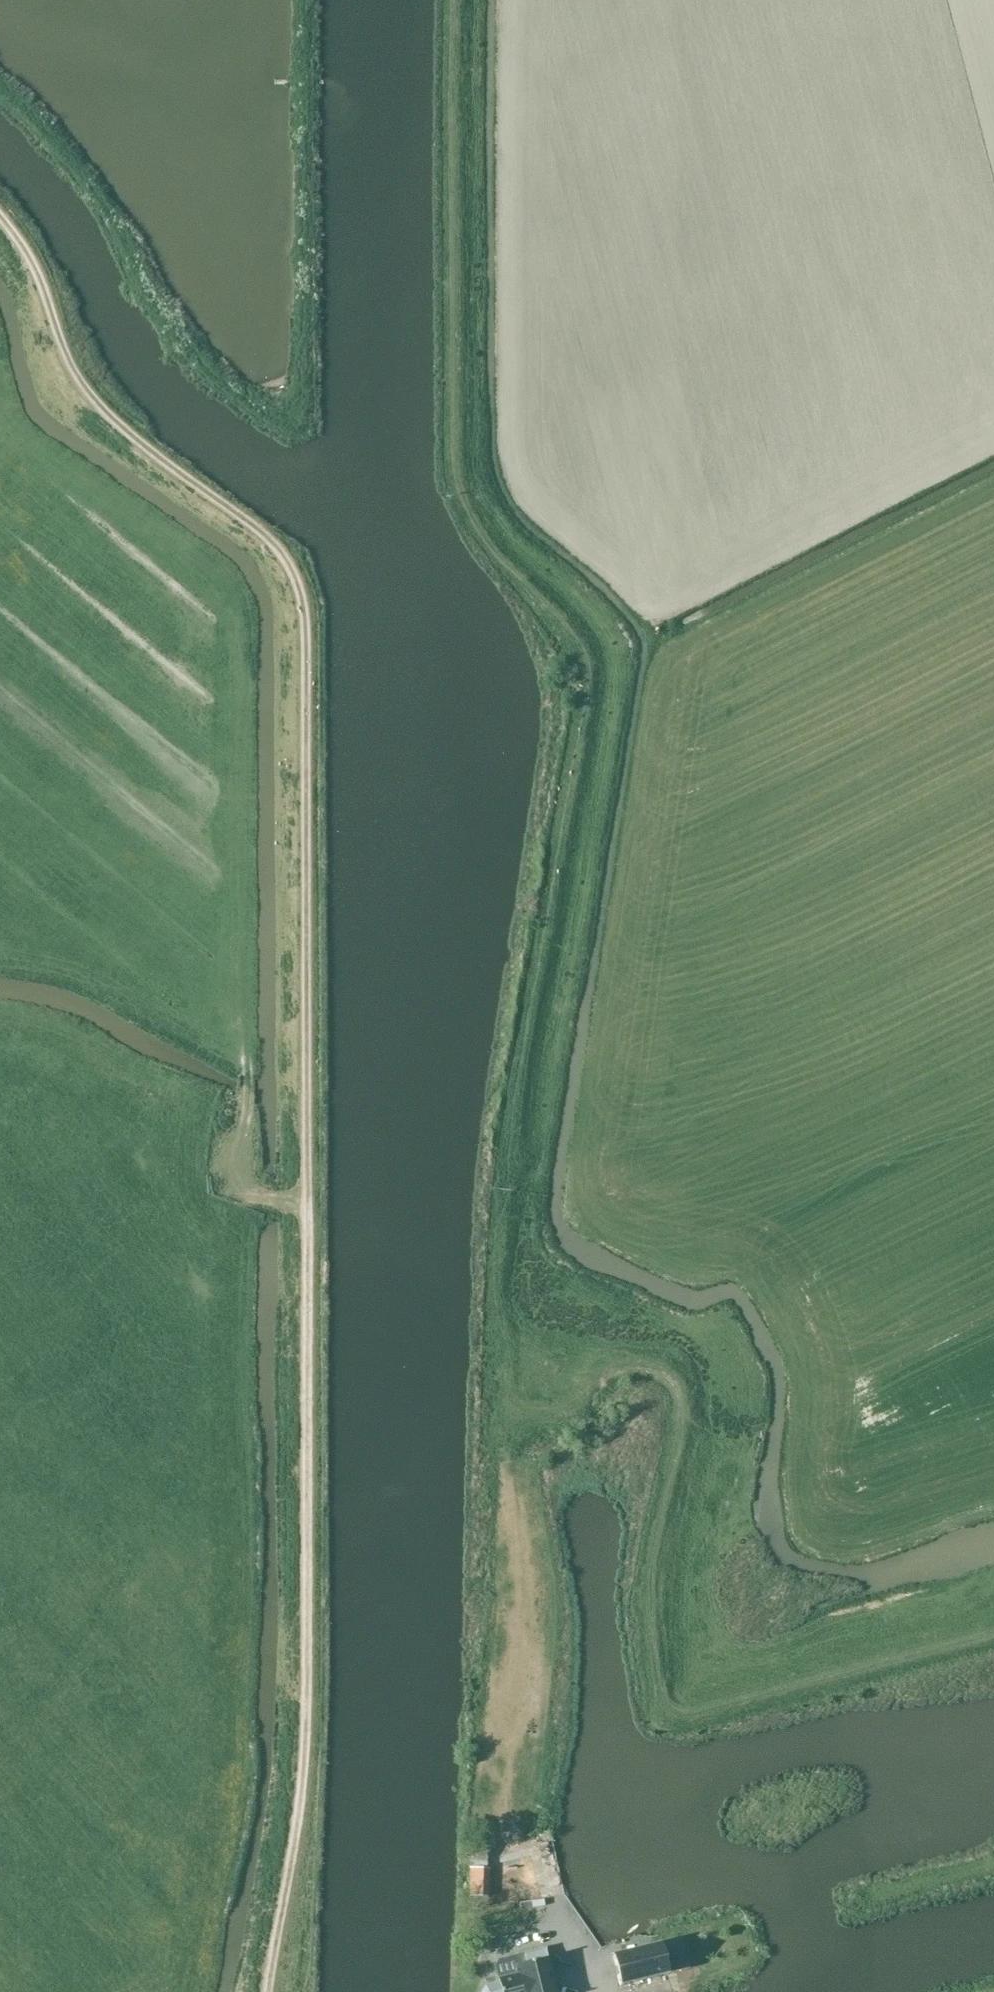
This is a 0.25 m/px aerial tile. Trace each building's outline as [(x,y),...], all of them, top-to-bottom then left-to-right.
[(531,1837),(532,1868),(551,1867),(550,1836),(531,1837)] [(471,1842),(471,1860),(487,1861),(487,1842),(471,1842)] [(469,1869),(469,1896),(483,1897),(483,1869),(469,1869)] [(531,1901),(519,1903),(520,1910),(532,1909),(531,1901)] [(621,1985),(688,1968),(680,1939),(613,1956),(621,1985)] [(485,1987),(482,1991),(556,1991),(546,1948),(498,1960),(495,1965),(500,1983),(485,1987)]
